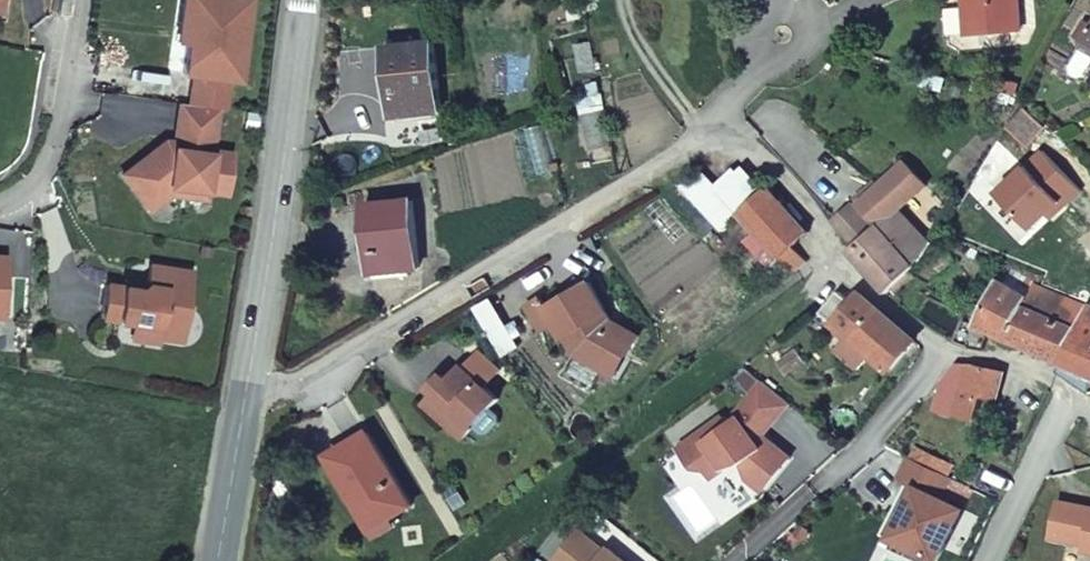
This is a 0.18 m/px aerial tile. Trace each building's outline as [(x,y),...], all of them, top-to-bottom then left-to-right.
[(8,8),(10,0),(0,0),(0,7),(8,8)] [(191,43),(187,77),(193,78),(232,82),(245,84),(255,0),(185,0),(184,14),(180,42),(191,43)] [(968,37),(977,36),(973,0),(964,0),(968,37)] [(977,36),(1021,31),(1017,0),(973,0),(977,36)] [(1089,53),(1089,32),(1081,48),(1089,53)] [(595,69),(589,41),(574,44),(579,72),(595,69)] [(391,117),(439,112),(432,44),(384,49),(391,117)] [(193,78),(190,104),(222,107),(229,108),(232,82),(193,78)] [(190,104),(179,102),(176,139),(166,138),(144,156),(122,174),(151,213),(171,197),(209,202),(211,194),(230,196),(236,153),(218,150),(222,107),(190,104)] [(611,146),(603,111),(582,116),(589,151),(611,146)] [(850,252),(885,293),(914,267),(894,244),(912,228),(898,213),(925,190),(904,166),(877,189),(873,184),(853,201),(878,228),(872,233),(860,243),(850,252)] [(737,215),(760,193),(738,171),(715,193),(737,215)] [(792,247),(807,232),(766,188),(760,193),(737,215),(792,273),(805,261),(792,247)] [(419,268),(410,201),(363,206),(371,274),(419,268)] [(851,211),(840,221),(860,243),(872,233),(851,211)] [(894,244),(914,267),(929,246),(912,228),(894,244)] [(10,255),(0,254),(0,317),(7,317),(10,255)] [(103,301),(100,319),(136,324),(133,341),(161,345),(162,339),(185,342),(196,269),(149,262),(146,281),(126,278),(125,285),(105,283),(103,301)] [(588,281),(548,306),(545,308),(555,324),(565,339),(568,337),(579,355),(604,369),(613,352),(626,359),(639,336),(618,325),(611,329),(606,321),(611,318),(588,281)] [(989,332),(1060,362),(1087,307),(1036,285),(1033,284),(1026,299),(996,281),(989,295),(975,322),(972,327),(961,323),(954,342),(980,352),(989,332)] [(975,322),(989,295),(975,290),(964,317),(975,322)] [(1076,294),(1076,296),(1077,299),(1079,300),(1080,301),(1083,301),(1086,299),(1087,297),(1087,294),(1086,293),(1084,291),(1081,290),(1079,290),(1077,292),(1076,294)] [(820,314),(888,371),(914,341),(858,295),(850,305),(837,294),(820,314)] [(542,332),(555,324),(545,308),(539,298),(526,306),(542,332)] [(1060,362),(1089,375),(1089,308),(1087,307),(1060,362)] [(803,362),(794,350),(776,363),(785,375),(803,362)] [(616,377),(626,359),(613,352),(604,369),(604,370),(616,377)] [(1002,372),(970,365),(968,367),(962,364),(958,371),(965,375),(959,387),(976,392),(977,394),(995,399),(1002,372)] [(429,387),(432,389),(458,413),(448,425),(462,438),(475,425),(467,418),(477,407),(490,407),(498,398),(461,365),(449,379),(442,373),(429,387)] [(458,413),(432,389),(421,401),(448,425),(458,413)] [(366,433),(327,456),(371,530),(411,507),(366,433)] [(1055,501),(1048,538),(1081,544),(1080,551),(1089,553),(1089,508),(1055,501)] [(808,531),(805,529),(804,528),(801,527),(799,528),(798,529),(796,531),(795,533),(795,535),(796,538),(798,540),(800,541),(802,541),(805,540),(808,537),(808,535),(808,533),(808,531)]
